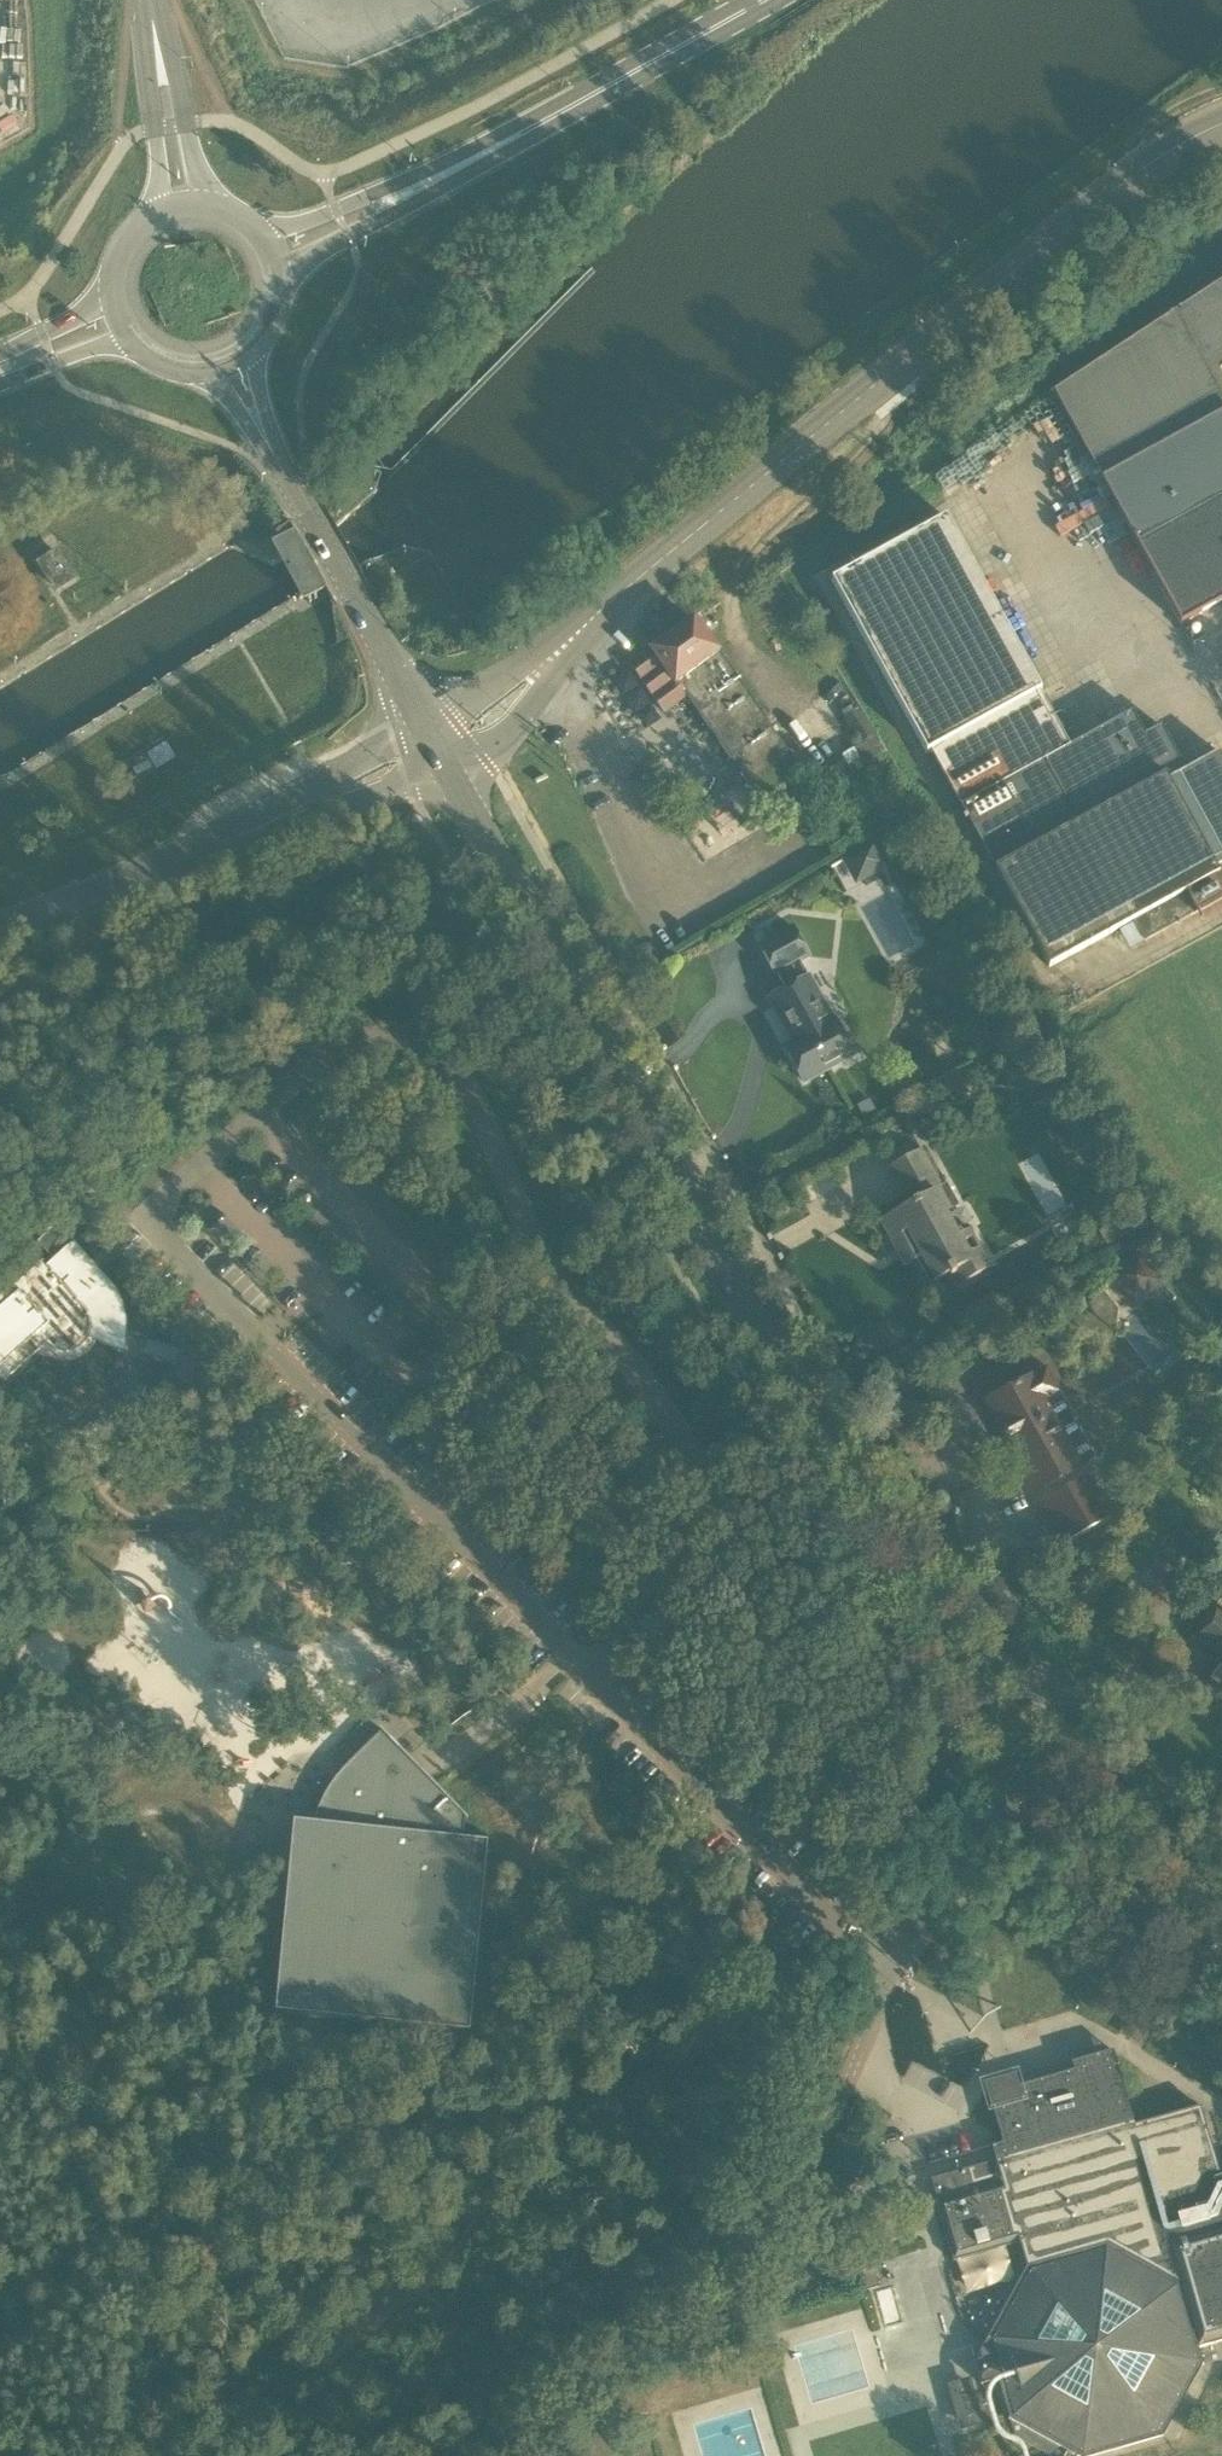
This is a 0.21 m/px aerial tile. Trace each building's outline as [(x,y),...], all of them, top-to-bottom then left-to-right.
[(1181,624),(1221,601),(1221,281),(1053,392),(1137,545),(1181,624)] [(995,867),(1049,966),(1133,920),(1145,940),(1221,898),(1221,757),(1219,752),(1185,770),(1161,726),(1145,734),(1132,711),(1069,746),(1039,691),(1042,690),(946,516),(831,579),(926,752),(930,749),(995,867)] [(54,594),(60,590),(79,578),(59,547),(34,562),(54,594)] [(694,619),(650,650),(630,664),(664,712),(687,696),(760,803),(801,775),(694,619)] [(874,726),(857,699),(847,705),(838,711),(855,738),(840,747),(850,764),(884,742),(874,726)] [(875,839),(841,858),(856,885),(890,866),(875,839)] [(808,976),(800,961),(809,956),(793,926),(759,945),(775,975),(777,973),(786,988),(769,998),(793,1042),(784,1047),(803,1082),(854,1054),(835,1019),(833,1020),(808,976)] [(863,1117),(875,1111),(870,1099),(857,1105),(863,1117)] [(891,1165),(898,1178),(912,1203),(880,1220),(896,1250),(911,1242),(915,1251),(912,1253),(929,1284),(928,1284),(929,1285),(949,1274),(956,1287),(990,1268),(983,1254),(972,1260),(946,1212),(959,1205),(947,1183),(941,1186),(920,1149),(891,1165)] [(1120,1217),(1096,1229),(1105,1246),(1128,1234),(1120,1217)] [(122,1328),(122,1322),(123,1322),(119,1303),(109,1287),(75,1250),(74,1250),(70,1246),(74,1242),(73,1241),(54,1259),(53,1258),(52,1259),(53,1260),(47,1265),(43,1262),(44,1261),(43,1260),(13,1287),(14,1288),(15,1287),(18,1291),(9,1299),(8,1299),(7,1300),(8,1300),(0,1307),(0,1384),(43,1346),(52,1353),(63,1355),(75,1354),(85,1348),(92,1339),(94,1340),(94,1338),(93,1338),(96,1327),(122,1329),(122,1328)] [(1164,1281),(1139,1251),(1109,1277),(1134,1307),(1164,1281)] [(1018,1382),(1013,1385),(1013,1386),(989,1399),(1021,1457),(1014,1461),(1031,1494),(1080,1467),(1043,1401),(1061,1391),(1047,1367),(1019,1383),(1018,1382)] [(1064,1489),(1087,1529),(1112,1515),(1090,1475),(1064,1489)] [(1218,1606),(1194,1637),(1217,1654),(1218,1653),(1221,1656),(1221,1609),(1218,1606)] [(1213,1679),(1221,1686),(1221,1666),(1213,1679)] [(321,1801),(313,1822),(293,1820),(275,2013),(470,2032),(488,1839),(463,1836),(465,1816),(467,1818),(468,1817),(434,1782),(430,1785),(414,1769),(418,1766),(380,1727),(378,1728),(381,1731),(346,1765),(332,1782),(321,1801)] [(1115,2055),(1113,2049),(1072,2061),(1072,2063),(1077,2061),(1079,2068),(1016,2086),(1019,2098),(992,2106),(1003,2142),(991,2146),(995,2159),(931,2178),(937,2201),(936,2201),(953,2260),(1031,2238),(1038,2263),(1027,2266),(987,2339),(991,2355),(974,2360),(981,2384),(998,2379),(1015,2435),(1052,2455),(1063,2455),(1066,2450),(1075,2455),(1077,2455),(1092,2455),(1162,2436),(1203,2363),(1198,2347),(1221,2340),(1221,2174),(1220,2175),(1200,2105),(1134,2124),(1115,2055)] [(959,2108),(970,2086),(911,2058),(900,2080),(959,2108)]
